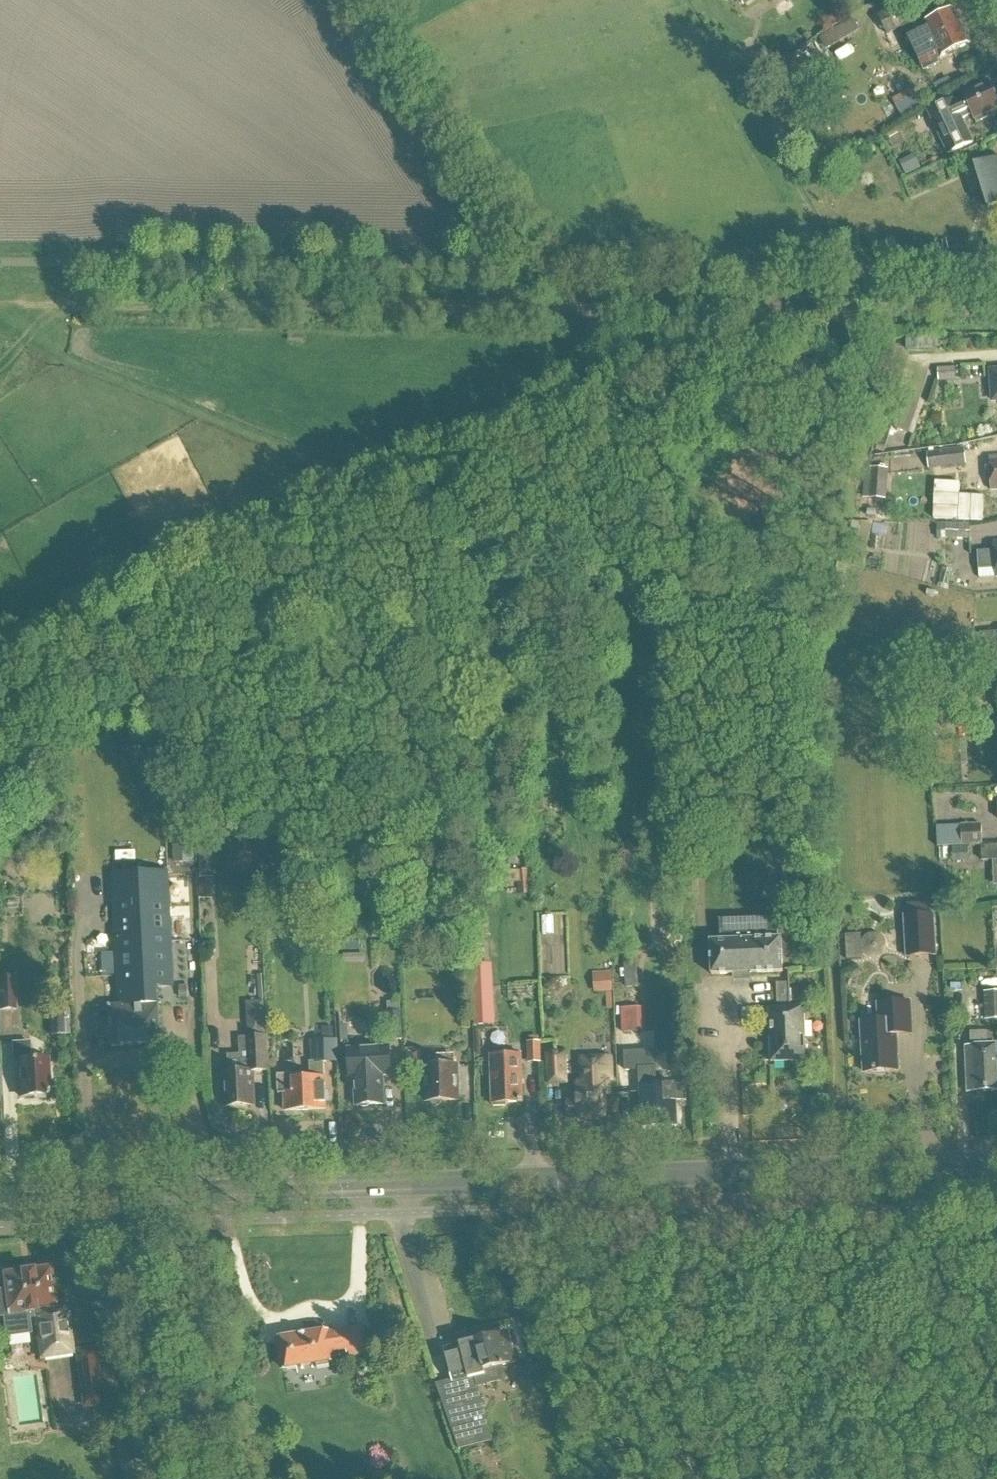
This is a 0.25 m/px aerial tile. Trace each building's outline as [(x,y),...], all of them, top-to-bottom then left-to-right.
[(911,44),(925,72),(939,65),(937,61),(967,46),(950,13),(926,25),(922,18),(918,20),(909,2),(879,17),(888,36),(905,27),(909,34),(907,35),(912,44),(911,44)] [(820,39),(827,51),(860,32),(853,20),(820,39)] [(989,83),(962,96),(963,99),(954,103),(953,100),(928,111),(949,155),(973,143),(960,115),(970,111),(974,120),(996,109),(996,100),(989,83)] [(893,100),(902,118),(922,108),(913,90),(893,100)] [(974,165),(988,209),(996,206),(996,158),(974,165)] [(908,352),(934,352),(934,339),(908,338),(908,352)] [(957,368),(937,370),(938,384),(958,382),(957,368)] [(895,391),(877,445),(886,448),(892,429),(908,434),(920,399),(895,391)] [(964,450),(926,454),(928,471),(966,466),(964,450)] [(868,489),(867,499),(883,501),(886,501),(887,491),(868,489)] [(937,526),(937,541),(969,541),(969,526),(937,526)] [(995,545),(995,552),(979,553),(980,571),(996,570),(996,578),(996,545),(995,545)] [(967,742),(954,742),(954,766),(968,766),(967,742)] [(982,826),(937,827),(938,848),(982,846),(982,826)] [(194,846),(174,846),(174,862),(195,861),(194,846)] [(982,848),(983,863),(996,862),(996,847),(982,848)] [(969,848),(952,849),(953,864),(970,863),(969,848)] [(521,883),(519,884),(520,896),(532,895),(530,871),(520,872),(521,883)] [(115,925),(116,925),(117,941),(119,1008),(110,1008),(112,1048),(161,1046),(157,990),(174,988),(171,922),(172,922),(170,872),(112,876),(115,925)] [(931,915),(904,917),(906,959),(937,957),(935,915),(931,915)] [(778,940),(777,918),(719,921),(720,942),(710,942),(712,976),(783,973),(781,939),(778,940)] [(343,932),(343,950),(361,950),(361,932),(343,932)] [(846,936),(847,961),(863,960),(862,935),(846,936)] [(415,941),(403,941),(403,959),(415,959),(415,941)] [(491,967),(474,967),(476,1012),(492,1012),(491,967)] [(594,974),(595,995),(614,993),(613,973),(594,974)] [(0,980),(0,1013),(17,1012),(15,979),(0,980)] [(791,1008),(790,983),(776,984),(777,1009),(769,1009),(770,1025),(771,1063),(806,1062),(804,1007),(791,1008)] [(188,986),(180,986),(180,1000),(189,999),(188,986)] [(793,990),(794,1005),(806,1004),(805,990),(793,990)] [(985,1021),(996,1021),(996,992),(984,993),(985,1021)] [(246,1003),(248,1037),(267,1036),(265,1002),(246,1003)] [(913,1035),(911,1002),(879,1004),(880,1022),(862,1023),(863,1054),(865,1073),(899,1071),(897,1051),(896,1036),(913,1035)] [(621,1010),(623,1034),(643,1032),(642,1008),(621,1010)] [(388,1014),(389,1037),(389,1042),(402,1041),(401,1014),(388,1014)] [(310,1063),(310,1080),(295,1080),(295,1076),(278,1076),(279,1096),(285,1095),(285,1113),(327,1111),(326,1079),(326,1063),(338,1063),(337,1028),(323,1029),(323,1042),(312,1042),(313,1063),(310,1063)] [(996,1047),(987,1048),(987,1033),(970,1034),(971,1047),(966,1047),(968,1093),(996,1092),(996,1080),(996,1047)] [(228,1074),(229,1109),(231,1109),(234,1111),(241,1111),(243,1108),(253,1108),(252,1085),(255,1084),(255,1073),(268,1073),(267,1050),(269,1050),(268,1037),(240,1038),(241,1055),(242,1055),(242,1059),(229,1060),(230,1074),(228,1074)] [(528,1043),(529,1064),(542,1064),(541,1043),(528,1043)] [(30,1062),(29,1044),(13,1045),(14,1064),(16,1064),(17,1075),(20,1075),(21,1099),(35,1098),(35,1101),(44,1101),(44,1097),(48,1097),(47,1076),(49,1072),(46,1068),(46,1061),(30,1062)] [(392,1076),(391,1047),(349,1049),(351,1078),(355,1078),(356,1107),(361,1107),(363,1109),(368,1109),(370,1106),(385,1106),(384,1077),(392,1076)] [(408,1052),(408,1070),(422,1069),(421,1051),(408,1052)] [(625,1072),(640,1072),(642,1129),(677,1127),(676,1103),(687,1103),(687,1087),(657,1088),(655,1051),(624,1053),(625,1072)] [(548,1055),(550,1085),(567,1084),(566,1054),(548,1055)] [(520,1056),(505,1056),(491,1057),(492,1077),(492,1105),(494,1105),(494,1108),(506,1107),(506,1104),(523,1104),(522,1072),(521,1072),(520,1056)] [(454,1067),(454,1057),(438,1058),(438,1068),(426,1068),(428,1103),(430,1103),(433,1106),(436,1108),(440,1106),(443,1102),(458,1102),(458,1078),(460,1078),(460,1067),(454,1067)] [(583,1120),(584,1120),(586,1122),(590,1122),(592,1119),(605,1119),(604,1096),(610,1096),(609,1082),(615,1082),(615,1059),(582,1060),(583,1083),(578,1083),(579,1102),(568,1102),(569,1118),(579,1117),(579,1120),(583,1120)] [(42,1358),(42,1359),(73,1356),(67,1308),(55,1310),(50,1271),(4,1276),(6,1290),(0,1291),(0,1320),(2,1319),(5,1340),(32,1336),(31,1330),(38,1329),(42,1358)] [(369,1353),(365,1329),(328,1335),(327,1333),(279,1341),(284,1370),(317,1364),(318,1368),(330,1366),(329,1362),(332,1361),(330,1350),(348,1347),(350,1356),(369,1353)] [(510,1333),(446,1349),(463,1417),(450,1421),(461,1451),(493,1443),(479,1388),(508,1381),(504,1366),(517,1362),(510,1333)] [(96,1348),(75,1351),(83,1410),(103,1407),(96,1348)]
